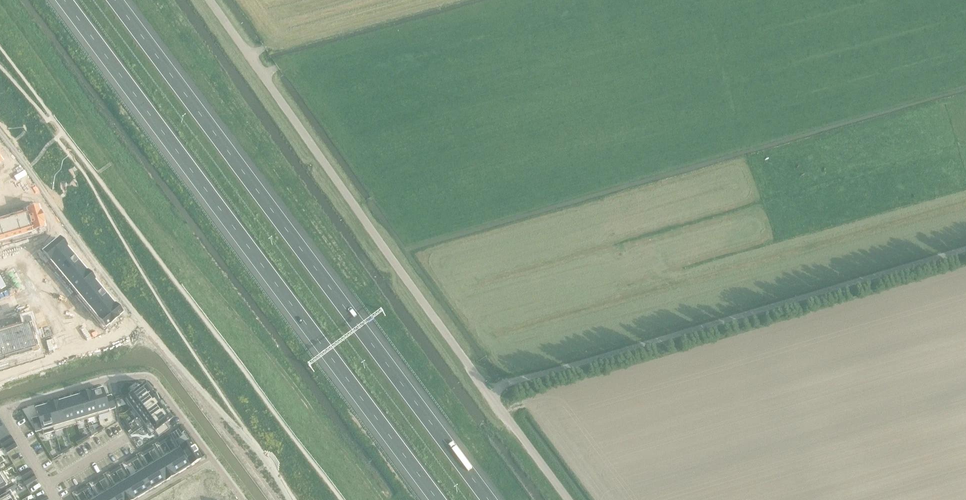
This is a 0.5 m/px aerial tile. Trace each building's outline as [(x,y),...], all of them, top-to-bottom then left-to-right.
[(38,208),(27,212),(34,237),(45,233),(38,208)] [(27,212),(16,216),(24,240),(34,237),(27,212)] [(16,216),(5,219),(13,243),(24,240),(16,216)] [(2,247),(2,246),(2,244),(11,241),(12,243),(13,243),(5,219),(0,220),(0,241),(2,247)] [(59,239),(42,253),(49,261),(48,263),(66,248),(59,239)] [(66,248),(48,263),(55,271),(73,257),(66,249),(66,248)] [(73,257),(55,271),(62,280),(80,265),(73,257)] [(80,265),(62,280),(69,288),(87,273),(87,272),(86,273),(80,265)] [(87,273),(69,288),(71,287),(77,294),(75,296),(76,296),(94,281),(87,273)] [(94,281),(76,296),(83,305),(100,290),(94,282),(94,281)] [(100,290),(83,305),(90,313),(107,298),(100,290)] [(107,298),(90,313),(96,321),(115,306),(114,305),(114,306),(107,298)] [(115,306),(96,321),(104,330),(122,315),(115,306)] [(3,360),(4,362),(5,362),(18,358),(19,358),(18,356),(23,354),(24,354),(29,352),(30,354),(31,354),(38,352),(31,326),(31,325),(0,335),(0,361),(3,360)] [(145,384),(124,400),(131,409),(152,393),(145,384)] [(102,389),(91,393),(98,416),(109,413),(108,411),(115,409),(112,399),(111,396),(105,398),(102,389)] [(91,393),(80,396),(87,419),(98,416),(91,393)] [(152,393),(131,409),(138,417),(158,402),(152,393)] [(80,396),(69,399),(77,425),(76,423),(87,419),(80,396)] [(69,399),(58,402),(66,428),(77,425),(69,399)] [(58,402),(47,406),(55,431),(66,428),(58,402)] [(158,402),(138,417),(144,426),(165,411),(158,402)] [(38,418),(32,419),(36,432),(42,430),(43,435),(55,431),(47,406),(36,409),(38,418)] [(165,411),(144,426),(151,435),(155,432),(158,437),(169,430),(165,424),(171,420),(165,411)] [(0,442),(0,443),(3,448),(13,442),(10,436),(0,442)] [(13,442),(3,448),(7,454),(17,447),(13,442)] [(190,443),(180,449),(190,466),(200,461),(196,454),(197,454),(193,449),(190,443)] [(180,449),(172,454),(182,471),(190,467),(190,466),(180,449)] [(172,454),(163,459),(174,476),(182,471),(172,454)] [(163,459),(155,464),(166,481),(174,476),(163,459)] [(155,464),(147,469),(157,486),(165,481),(165,482),(166,481),(155,464)] [(30,469),(19,475),(23,481),(33,475),(30,469)] [(147,469),(139,473),(149,491),(157,486),(147,469)] [(0,473),(0,490),(9,484),(2,472),(0,473)] [(139,473),(130,478),(141,496),(149,491),(139,473)] [(33,475),(23,481),(26,486),(36,480),(33,475)] [(122,483),(132,499),(134,499),(141,496),(130,478),(122,483)] [(114,488),(121,499),(132,499),(122,483),(114,488)] [(106,493),(110,499),(121,499),(114,488),(106,493)]
